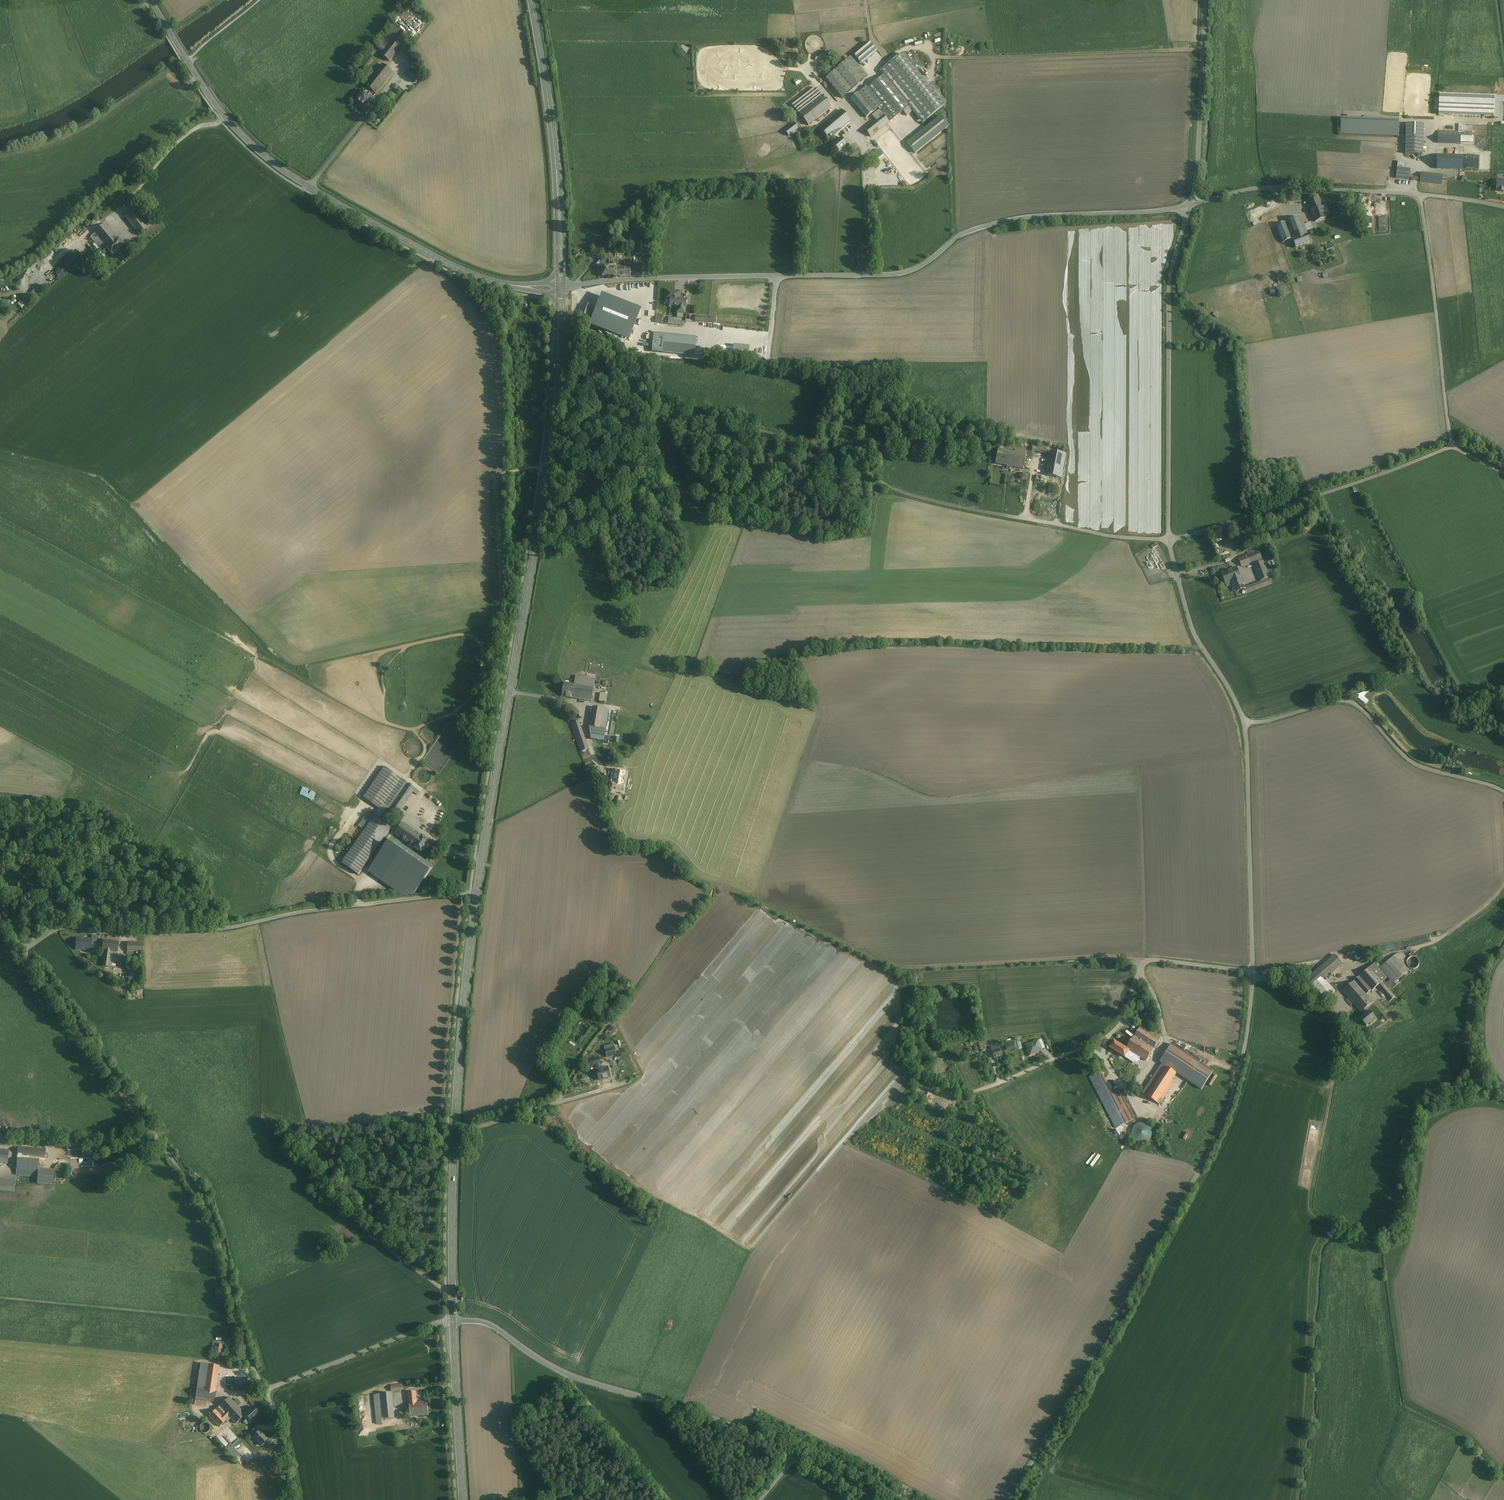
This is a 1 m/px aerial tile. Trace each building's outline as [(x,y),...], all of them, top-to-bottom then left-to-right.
[(394,25),(377,47),(383,52),(380,54),(389,61),(409,37),(394,25)] [(870,42),(854,55),(861,64),(877,51),(870,42)] [(902,54),(880,71),(883,75),(909,106),(922,123),(944,106),(902,54)] [(850,58),(826,79),(842,98),(866,77),(850,58)] [(383,65),(365,86),(370,90),(376,95),(393,73),(383,65)] [(407,74),(401,81),(406,86),(413,78),(407,74)] [(909,106),(883,75),(867,88),(882,105),(883,107),(893,119),(909,106)] [(866,118),(882,105),(867,88),(866,86),(851,99),(866,118)] [(816,88),(793,105),(808,125),(831,108),(816,88)] [(366,108),(376,95),(370,90),(367,94),(365,93),(358,102),(366,108)] [(1439,94),(1439,114),(1499,117),(1500,96),(1439,94)] [(893,119),(883,107),(872,116),(876,120),(865,129),(871,137),(893,119)] [(842,110),(819,129),(829,140),(829,139),(836,133),(851,121),(842,110)] [(948,126),(940,116),(907,143),(915,153),(948,126)] [(1397,121),(1343,119),(1343,124),(1343,134),(1396,136),(1397,121)] [(791,126),(785,131),(788,136),(798,128),(794,123),(791,126)] [(1459,123),(1459,132),(1467,132),(1467,125),(1463,125),(1463,123),(1459,123)] [(1424,124),(1406,124),(1405,154),(1422,155),(1424,124)] [(1459,132),(1438,131),(1438,143),(1461,144),(1461,141),(1473,142),(1473,136),(1472,136),(1472,132),(1467,132),(1459,132)] [(841,139),(836,133),(829,139),(834,145),(833,145),(839,152),(847,145),(841,139)] [(1459,156),(1437,155),(1437,168),(1459,169),(1459,156)] [(1479,157),(1459,156),(1459,169),(1479,170),(1479,157)] [(1411,169),(1397,168),(1396,178),(1409,180),(1411,169)] [(1443,176),(1421,173),(1420,181),(1442,184),(1443,176)] [(1297,192),(1284,195),(1286,201),(1298,199),(1297,192)] [(1318,195),(1306,199),(1315,221),(1326,217),(1318,195)] [(113,200),(100,212),(105,218),(118,206),(113,200)] [(141,205),(134,210),(147,227),(154,222),(141,205)] [(147,227),(134,210),(125,217),(138,234),(147,227)] [(1300,217),(1276,226),(1283,243),(1292,239),(1293,241),(1308,235),(1300,217)] [(106,248),(117,239),(105,224),(90,237),(103,252),(106,249),(106,248)] [(1308,235),(1293,241),(1296,248),(1311,243),(1308,235)] [(117,239),(106,248),(106,249),(111,255),(123,245),(118,239),(117,239)] [(642,242),(637,242),(636,254),(646,255),(646,243),(642,242)] [(1328,252),(1336,249),(1333,242),(1326,245),(1328,252)] [(99,262),(91,255),(88,259),(95,265),(99,262)] [(630,267),(610,268),(610,266),(608,266),(608,276),(617,276),(631,275),(631,272),(630,267)] [(680,292),(666,290),(666,299),(671,300),(670,306),(677,306),(679,306),(680,300),(680,292)] [(641,310),(602,295),(590,325),(629,341),(641,310)] [(696,338),(654,334),(653,351),(694,355),(696,338)] [(1046,447),(1036,445),(1035,451),(1045,453),(1046,447)] [(1010,452),(998,450),(996,463),(1007,466),(1010,452)] [(1014,453),(1010,452),(1007,466),(1023,469),(1026,455),(1014,453)] [(1065,455),(1050,452),(1046,475),(1061,478),(1065,455)] [(1031,474),(1023,473),(1022,480),(1029,481),(1031,474)] [(1268,547),(1263,549),(1270,567),(1275,565),(1268,547)] [(1259,550),(1238,558),(1241,566),(1255,561),(1262,559),(1259,550)] [(1262,559),(1255,561),(1256,564),(1254,565),(1260,581),(1269,578),(1262,559)] [(1237,567),(1221,573),(1227,587),(1232,585),(1231,583),(1233,582),(1241,579),(1237,567)] [(1260,581),(1244,587),(1247,594),(1272,584),(1269,578),(1260,581)] [(1241,579),(1233,582),(1236,590),(1244,587),(1241,579)] [(595,680),(576,677),(574,684),(591,687),(594,688),(595,680)] [(571,698),(574,684),(564,683),(562,697),(571,698)] [(574,684),(571,698),(592,701),(592,700),(594,688),(591,687),(574,684)] [(607,695),(600,694),(599,702),(606,703),(607,695)] [(597,728),(601,729),(605,709),(593,707),(590,727),(595,728),(597,728)] [(579,721),(571,723),(575,736),(582,734),(583,734),(579,721)] [(601,729),(597,728),(596,731),(594,731),(589,730),(591,740),(604,742),(606,730),(601,729)] [(582,734),(575,736),(579,749),(587,746),(582,734)] [(385,767),(363,798),(380,809),(374,817),(378,819),(381,814),(382,815),(387,808),(383,805),(401,778),(386,768),(385,767)] [(401,778),(383,805),(387,808),(397,815),(413,792),(417,795),(420,791),(401,778)] [(364,831),(374,817),(368,812),(358,826),(364,831)] [(364,831),(353,847),(342,863),(351,870),(358,875),(391,828),(387,825),(390,821),(382,815),(381,814),(378,819),(374,817),(364,831)] [(395,834),(414,847),(422,836),(403,823),(395,834)] [(414,847),(414,848),(421,853),(430,841),(422,836),(414,847)] [(433,867),(392,839),(369,872),(402,895),(414,893),(433,867)] [(92,939),(76,938),(75,950),(91,951),(92,939)] [(119,942),(104,940),(102,951),(104,951),(102,967),(110,967),(111,952),(117,952),(118,952),(119,942)] [(143,943),(127,943),(127,952),(143,952),(143,943)] [(1397,954),(1387,963),(1400,978),(1410,970),(1406,965),(1408,959),(1403,953),(1397,954)] [(1335,955),(1307,978),(1326,1000),(1335,992),(1325,980),(1343,964),(1335,955)] [(1377,962),(1343,991),(1362,1013),(1366,1008),(1373,1003),(1366,995),(1371,991),(1372,991),(1378,986),(1387,998),(1382,1002),(1385,1006),(1395,997),(1382,982),(1389,977),(1377,962)] [(1387,963),(1380,968),(1394,984),(1400,978),(1387,963)] [(1369,1012),(1366,1008),(1362,1013),(1364,1016),(1361,1019),(1367,1026),(1369,1024),(1370,1025),(1377,1020),(1370,1012),(1369,1012)] [(1142,1024),(1127,1048),(1135,1054),(1146,1061),(1162,1037),(1142,1024)] [(1131,1061),(1135,1054),(1127,1048),(1114,1040),(1109,1048),(1131,1061)] [(1201,1047),(1222,1056),(1225,1049),(1204,1040),(1201,1047)] [(1038,1041),(1026,1046),(1030,1054),(1033,1053),(1034,1053),(1042,1050),(1038,1041)] [(614,1043),(604,1046),(607,1058),(617,1055),(614,1043)] [(1171,1044),(1160,1062),(1162,1064),(1179,1075),(1202,1089),(1213,1071),(1171,1044)] [(1002,1055),(999,1047),(995,1048),(995,1047),(992,1048),(993,1051),(992,1052),(994,1058),(1002,1055)] [(598,1058),(589,1061),(590,1066),(595,1065),(600,1063),(598,1058)] [(600,1063),(595,1065),(599,1080),(610,1077),(607,1068),(601,1069),(600,1063)] [(1162,1064),(1143,1094),(1160,1105),(1179,1075),(1162,1064)] [(1091,1076),(1115,1129),(1135,1120),(1121,1089),(1113,1093),(1111,1089),(1113,1088),(1110,1082),(1107,1084),(1104,1076),(1095,1079),(1093,1076),(1091,1076)] [(1139,1143),(1142,1143),(1145,1143),(1148,1142),(1150,1140),(1152,1137),(1152,1134),(1152,1131),(1151,1128),(1149,1125),(1146,1124),(1142,1123),(1139,1123),(1136,1125),(1133,1128),(1132,1130),(1132,1134),(1132,1137),(1134,1139),(1136,1141),(1139,1143)] [(18,1147),(17,1158),(21,1159),(22,1155),(32,1155),(32,1157),(45,1158),(46,1149),(18,1147)] [(0,1150),(0,1163),(7,1164),(9,1151),(0,1150)] [(21,1159),(17,1158),(16,1175),(38,1177),(39,1160),(21,1159)] [(54,1170),(54,1172),(54,1173),(55,1174),(55,1175),(56,1176),(57,1177),(58,1177),(59,1177),(61,1178),(62,1178),(63,1177),(64,1177),(65,1176),(66,1176),(67,1175),(67,1174),(68,1172),(68,1171),(68,1170),(68,1169),(67,1168),(67,1167),(66,1166),(65,1165),(64,1165),(63,1164),(62,1164),(60,1164),(59,1164),(58,1165),(57,1165),(56,1166),(55,1167),(55,1168),(54,1169),(54,1170)] [(54,1170),(39,1169),(38,1179),(38,1184),(53,1185),(53,1178),(54,1170)] [(14,1192),(16,1177),(0,1175),(0,1190),(14,1192)] [(202,1363),(198,1387),(204,1388),(208,1364),(202,1363)] [(219,1366),(208,1364),(204,1388),(215,1390),(219,1366)] [(198,1387),(197,1387),(195,1398),(207,1400),(214,1401),(216,1390),(215,1390),(204,1388),(198,1387)] [(416,1392),(408,1392),(410,1416),(418,1416),(417,1403),(416,1392)] [(391,1393),(374,1395),(377,1424),(381,1424),(380,1420),(394,1418),(391,1393)] [(233,1402),(229,1397),(219,1406),(225,1413),(222,1417),(215,1410),(209,1416),(219,1427),(226,1421),(224,1419),(228,1416),(230,1419),(235,1424),(243,1416),(245,1415),(244,1414),(237,1407),(233,1402)] [(427,1402),(417,1403),(418,1416),(428,1415),(427,1402)] [(225,1413),(219,1406),(215,1410),(222,1417),(225,1413)] [(252,1407),(244,1414),(245,1415),(243,1416),(246,1419),(248,1418),(251,1421),(259,1414),(252,1407)] [(209,1430),(210,1429),(210,1427),(209,1426),(208,1424),(207,1423),(205,1423),(203,1423),(202,1424),(201,1425),(200,1427),(200,1428),(200,1430),(201,1431),(202,1433),(204,1433),(205,1433),(207,1433),(208,1432),(209,1430)] [(261,1446),(268,1439),(257,1427),(249,1434),(261,1446)]
